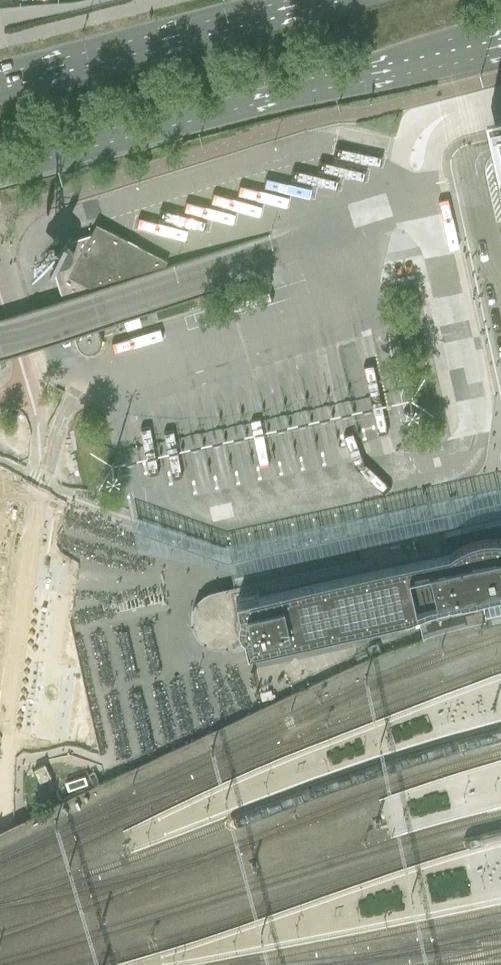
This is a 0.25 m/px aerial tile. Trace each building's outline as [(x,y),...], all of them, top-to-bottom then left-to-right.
[(486,122),(488,130),(491,143),(500,189),(500,119),(486,122)] [(53,268),(73,330),(77,345),(79,348),(82,351),(85,353),(89,354),(93,353),(96,351),(99,349),(101,345),(102,341),(101,337),(98,328),(98,327),(92,308),(87,291),(86,291),(164,267),(167,261),(104,228),(96,223),(91,233),(70,240),(69,236),(66,242),(65,241),(63,241),(61,241),(58,241),(58,242),(56,243),(55,244),(54,244),(53,246),(53,248),(52,249),(52,250),(52,251),(52,252),(53,254),(54,256),(56,258),(57,258),(58,259),(53,268)] [(190,619),(190,621),(190,622),(191,623),(191,624),(191,625),(191,626),(191,627),(192,628),(192,629),(193,630),(193,631),(193,632),(194,633),(194,634),(195,635),(196,636),(196,637),(197,638),(198,638),(198,639),(199,640),(200,641),(201,641),(201,642),(202,643),(203,643),(204,644),(205,645),(206,645),(207,646),(208,646),(209,647),(210,647),(211,647),(213,648),(214,648),(215,648),(216,648),(217,648),(218,648),(219,649),(220,649),(221,649),(222,648),(223,648),(225,648),(226,648),(238,645),(240,653),(417,613),(423,639),(423,642),(500,624),(500,516),(494,517),(488,518),(444,528),(443,527),(443,524),(401,534),(357,543),(358,546),(358,548),(360,557),(317,567),(249,582),(249,581),(248,580),(247,580),(247,579),(246,579),(245,579),(244,579),(243,580),(242,580),(242,581),(241,582),(241,583),(241,584),(234,585),(222,588),(216,590),(210,591),(207,593),(204,595),(202,596),(200,598),(198,600),(196,602),(195,603),(195,604),(194,604),(194,605),(193,606),(193,607),(192,608),(192,609),(192,610),(191,612),(191,613),(191,614),(191,615),(190,616),(190,617),(190,618),(190,619)] [(45,764),(34,769),(40,782),(50,777),(45,764)]
